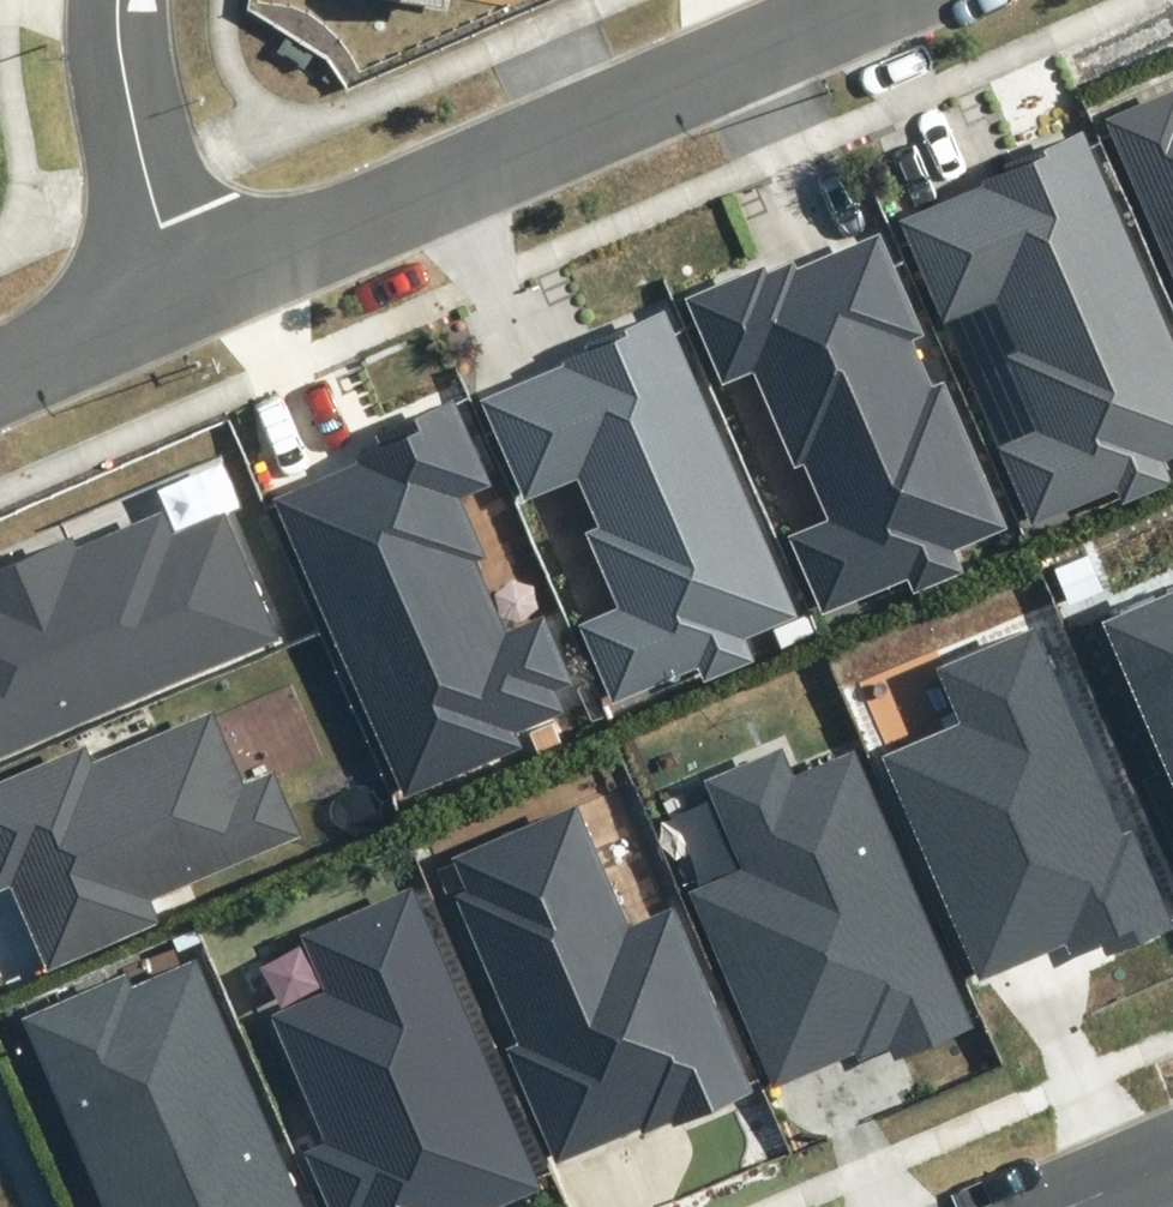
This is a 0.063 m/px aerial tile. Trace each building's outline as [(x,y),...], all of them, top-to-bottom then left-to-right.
[(1106,120),(1172,274),(1172,91),(1106,120)] [(1172,460),(1172,342),(1084,128),(1002,162),(1006,171),(977,183),(979,187),(900,220),(944,326),(999,303),(1020,353),(1007,358),(1040,436),(1000,452),(1031,525),(1118,489),(1124,502),(1169,483),(1161,465),(1172,460)] [(953,551),(1007,529),(945,381),(931,386),(911,339),(923,334),(880,232),(796,267),(793,260),(768,270),(766,264),(685,298),(720,383),(755,369),(795,466),(803,462),(828,521),(789,537),(821,613),(908,577),(914,590),(961,570),(953,551)] [(583,627),(614,700),(699,664),(705,679),(750,660),(740,637),(795,614),(665,309),(583,343),(586,349),(561,360),(563,365),(481,399),(524,501),(578,478),(599,527),(588,532),(621,611),(583,627)] [(362,464),(277,500),(405,799),(524,748),(519,735),(566,715),(556,693),(573,685),(544,616),(507,632),(478,564),(487,560),(460,497),(489,485),(454,404),(377,437),(382,447),(359,457),(362,464)] [(275,636),(223,515),(173,537),(162,511),(77,547),(72,537),(0,568),(0,753),(275,636)] [(1115,616),(1108,599),(1076,613),(1172,838),(1172,591),(1115,616)] [(961,725),(885,757),(980,981),(1065,945),(1069,955),(1102,941),(1108,954),(1172,927),(1131,831),(1124,834),(1037,627),(937,669),(961,725)] [(156,920),(148,901),(299,837),(273,775),(245,786),(212,710),(93,761),(86,744),(0,780),(0,893),(11,888),(46,968),(156,920)] [(793,776),(782,749),(705,782),(743,870),(691,892),(775,1087),(856,1053),(860,1062),(891,1048),(896,1060),(975,1027),(856,749),(793,776)] [(628,925),(577,804),(451,856),(466,890),(454,895),(517,1046),(508,1050),(556,1164),(642,1128),(645,1134),(673,1122),(675,1125),(755,1091),(676,905),(628,925)] [(271,1016),(324,1143),(304,1151),(327,1206),(494,1206),(536,1190),(411,891),(303,935),(327,993),(271,1016)] [(106,1206),(306,1206),(197,957),(131,985),(126,974),(24,1018),(106,1206)]
